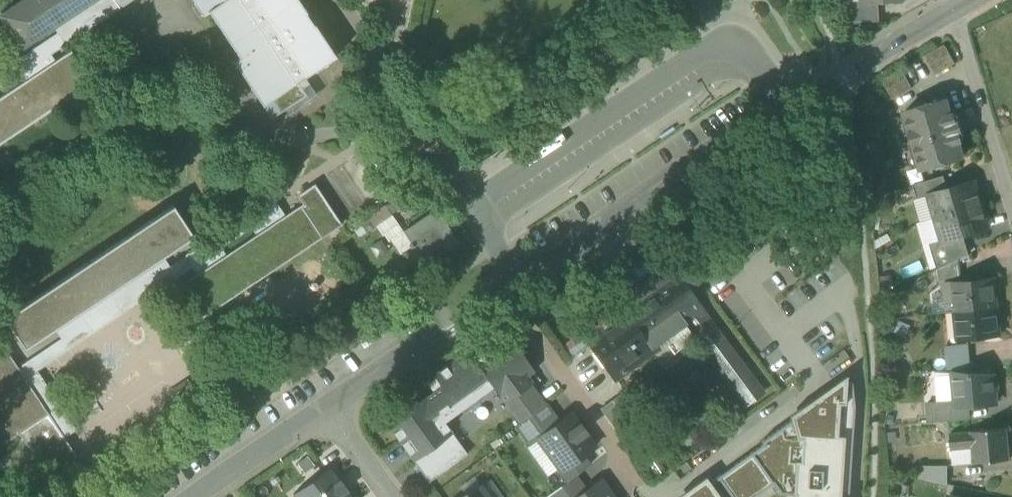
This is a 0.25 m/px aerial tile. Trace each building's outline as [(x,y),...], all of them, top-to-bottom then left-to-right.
[(132,0),(87,0),(51,24),(57,33),(0,71),(0,88),(21,74),(19,71),(48,52),(50,54),(132,0)] [(0,14),(20,44),(51,24),(87,0),(21,0),(0,14)] [(262,105),(296,82),(304,77),(335,56),(314,24),(313,25),(305,13),(306,12),(297,0),(192,0),(203,16),(208,12),(238,57),(232,61),(262,105)] [(847,3),(849,23),(877,21),(876,2),(858,3),(858,2),(847,3)] [(924,56),(935,75),(955,64),(944,45),(924,56)] [(92,83),(71,51),(55,61),(50,54),(48,52),(19,71),(21,74),(26,81),(0,98),(0,143),(92,83)] [(882,80),(892,99),(912,88),(902,69),(882,80)] [(296,82),(305,95),(309,101),(316,96),(304,77),(296,82)] [(262,105),(271,118),(305,95),(296,82),(262,105)] [(913,144),(921,169),(963,157),(959,142),(963,141),(960,133),(963,132),(959,121),(957,121),(954,113),(951,114),(946,99),(904,112),(910,132),(908,132),(911,144),(913,144)] [(913,185),(917,199),(928,196),(928,195),(948,189),(944,176),(913,185)] [(928,196),(935,218),(981,204),(974,181),(948,189),(928,195),(928,196)] [(303,205),(300,206),(321,237),(340,224),(314,184),(296,195),(303,205)] [(383,206),(389,215),(408,203),(401,194),(383,206)] [(47,414),(63,438),(76,429),(37,370),(192,268),(190,265),(219,245),(221,248),(251,228),(249,225),(278,206),(271,197),(169,265),(163,257),(54,329),(60,338),(17,367),(47,414)] [(988,228),(981,204),(935,218),(942,241),(942,242),(963,235),(988,228)] [(202,317),(321,237),(300,206),(300,205),(284,216),(278,206),(249,225),(251,228),(255,235),(225,255),(221,248),(219,245),(190,265),(192,268),(196,275),(181,285),(202,317)] [(9,328),(24,349),(54,329),(163,257),(193,236),(189,230),(180,216),(173,206),(4,319),(9,328)] [(436,209),(403,231),(412,246),(400,253),(413,273),(458,242),(436,209)] [(942,241),(935,218),(916,223),(930,271),(937,269),(929,244),(942,241)] [(391,239),(400,253),(412,246),(403,231),(391,239)] [(937,269),(960,258),(969,254),(963,235),(942,242),(942,241),(929,244),(937,269)] [(607,315),(610,319),(623,309),(651,347),(663,339),(684,323),(694,337),(744,405),(762,390),(706,316),(707,315),(675,272),(665,258),(663,260),(654,258),(623,280),(627,286),(614,296),(619,302),(608,310),(607,315)] [(961,278),(960,258),(937,269),(938,280),(961,278)] [(955,300),(956,311),(995,307),(992,278),(953,282),(953,285),(958,284),(959,291),(954,292),(955,300)] [(953,285),(953,282),(942,283),(944,301),(955,300),(954,292),(953,285)] [(998,335),(995,307),(956,311),(959,339),(998,335)] [(623,367),(651,347),(623,309),(610,319),(614,325),(588,344),(611,376),(612,376),(623,367)] [(684,323),(663,339),(673,352),(694,337),(684,323)] [(386,424),(428,482),(467,454),(443,421),(492,386),(510,411),(537,392),(531,384),(532,382),(527,375),(534,371),(509,337),(483,356),(481,354),(476,358),(478,360),(475,362),(466,350),(433,375),(441,386),(426,397),(425,396),(417,402),(415,400),(407,406),(409,408),(386,424)] [(946,371),(952,372),(972,373),(969,343),(944,346),(946,371)] [(18,433),(47,414),(17,367),(5,348),(0,351),(0,442),(1,444),(18,433)] [(623,367),(612,376),(615,380),(626,371),(623,367)] [(955,400),(955,407),(968,405),(996,403),(993,374),(972,373),(952,372),(952,375),(955,400)] [(789,415),(790,420),(795,417),(797,420),(845,385),(846,375),(789,415)] [(937,402),(955,400),(952,375),(935,377),(937,402)] [(845,385),(797,420),(795,417),(790,420),(760,441),(762,444),(716,477),(731,496),(753,496),(772,483),(779,494),(793,494),(793,496),(847,496),(853,408),(851,381),(845,385)] [(626,389),(611,400),(628,423),(643,411),(626,389)] [(545,403),(537,392),(510,411),(518,422),(545,403)] [(600,408),(621,437),(632,429),(628,423),(611,400),(600,408)] [(931,402),(933,422),(969,419),(968,405),(955,407),(955,400),(937,402),(931,402)] [(515,424),(530,444),(536,439),(536,438),(558,421),(545,403),(518,422),(515,424)] [(536,439),(560,471),(582,455),(595,446),(571,412),(558,421),(536,438),(536,439)] [(63,438),(47,414),(18,433),(50,481),(79,462),(63,438)] [(971,449),(972,463),(1008,460),(1005,429),(970,433),(949,435),(951,451),(971,449)] [(971,449),(951,451),(952,465),(972,463),(971,449)] [(560,471),(567,481),(575,475),(589,465),(582,455),(560,471)] [(918,478),(947,484),(946,466),(918,466),(918,478)] [(346,491),(348,490),(339,479),(338,480),(329,467),(293,494),(295,496),(350,496),(346,491)] [(575,475),(567,481),(545,496),(575,496),(585,490),(575,475)] [(676,496),(683,496),(707,480),(705,477),(676,496)] [(600,479),(585,490),(575,496),(613,496),(600,479)] [(707,480),(683,496),(719,496),(707,480)] [(480,486),(466,496),(464,494),(460,496),(488,496),(480,486)]
